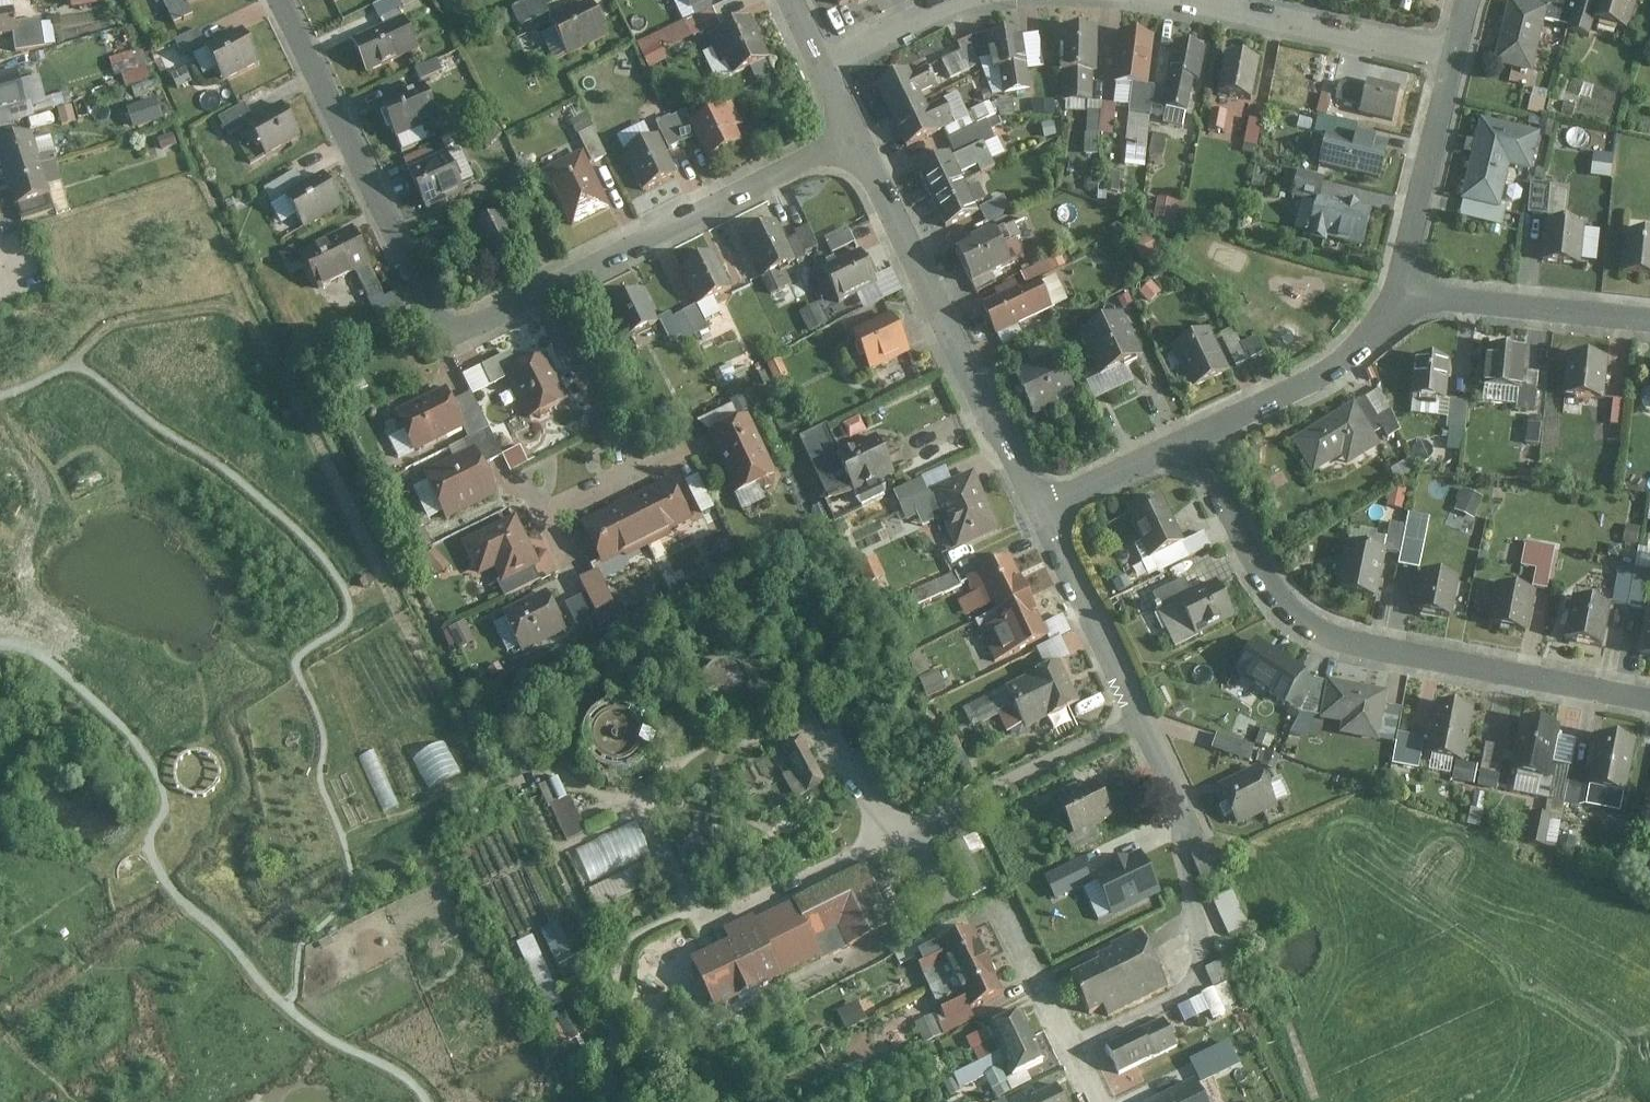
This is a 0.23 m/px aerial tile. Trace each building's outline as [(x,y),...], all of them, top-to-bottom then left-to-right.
[(73,8),(110,3),(110,0),(72,0),(73,8)] [(179,26),(197,16),(194,10),(214,0),(167,0),(179,26)] [(381,20),(405,9),(401,0),(392,0),(375,8),(381,20)] [(514,11),(523,29),(549,16),(541,0),(537,0),(514,11)] [(692,10),(711,2),(715,0),(687,0),(692,10)] [(1516,0),(1509,0),(1494,64),(1533,74),(1546,20),(1549,8),(1525,2),(1516,0)] [(1525,2),(1549,8),(1546,20),(1571,26),(1579,0),(1525,0),(1525,2)] [(1598,0),(1579,0),(1571,26),(1569,33),(1588,38),(1592,21),(1598,0)] [(1638,0),(1598,0),(1592,21),(1629,31),(1638,0)] [(710,39),(725,32),(711,2),(692,10),(696,19),(688,23),(695,38),(707,33),(710,39)] [(590,3),(553,23),(572,58),(609,38),(590,3)] [(16,37),(18,53),(47,48),(43,20),(17,24),(16,11),(0,13),(0,39),(16,37)] [(771,60),(751,19),(725,32),(710,39),(708,40),(721,69),(714,73),(720,85),(771,60)] [(353,45),(367,74),(418,51),(405,21),(353,45)] [(1095,103),(1099,30),(1064,29),(1062,103),(1095,103)] [(1034,92),(1026,30),(989,35),(994,71),(1001,70),(1006,97),(1034,92)] [(178,44),(184,56),(209,44),(203,32),(178,44)] [(212,51),(229,85),(264,67),(247,33),(212,51)] [(1152,90),(1158,37),(1122,33),(1116,86),(1135,88),(1152,90)] [(118,37),(102,41),(108,63),(124,59),(118,37)] [(1203,83),(1210,50),(1177,44),(1171,77),(1175,78),(1169,108),(1191,113),(1198,82),(1203,83)] [(1257,102),(1264,61),(1231,56),(1224,96),(1257,102)] [(418,72),(423,83),(444,73),(439,62),(418,72)] [(878,87),(892,115),(925,100),(923,95),(939,88),(930,69),(914,76),(912,71),(878,87)] [(0,76),(0,113),(27,107),(18,71),(0,76)] [(1404,91),(1371,84),(1370,91),(1341,84),(1338,101),(1366,107),(1364,115),(1398,121),(1404,91)] [(382,106),(397,140),(438,123),(423,88),(382,106)] [(1152,90),(1135,88),(1127,161),(1144,162),(1152,90)] [(159,100),(128,109),(134,128),(165,119),(159,100)] [(925,100),(892,115),(906,146),(956,124),(945,102),(930,109),(925,100)] [(1115,103),(1103,102),(1100,133),(1113,134),(1115,103)] [(734,105),(691,127),(708,160),(743,143),(737,131),(745,128),(734,105)] [(254,126),(258,124),(249,108),(224,122),(232,139),(254,126)] [(254,126),(270,156),(303,138),(287,108),(258,124),(254,126)] [(1102,113),(1091,112),(1087,154),(1098,155),(1102,113)] [(1331,138),(1358,143),(1362,126),(1322,117),(1318,134),(1331,138)] [(683,142),(671,118),(659,124),(671,149),(683,142)] [(1539,133),(1481,119),(1461,201),(1501,210),(1511,167),(1530,172),(1539,133)] [(1260,147),(1264,123),(1252,121),(1248,145),(1260,147)] [(503,132),(497,126),(487,138),(493,144),(503,132)] [(609,158),(595,130),(581,138),(595,165),(609,158)] [(173,135),(160,138),(162,146),(175,143),(173,135)] [(7,179),(58,163),(56,155),(42,160),(33,136),(0,146),(0,156),(7,179)] [(677,178),(658,138),(624,154),(643,194),(677,178)] [(1358,143),(1331,138),(1324,169),(1384,181),(1390,150),(1358,143)] [(920,169),(933,198),(966,183),(963,178),(981,169),(984,176),(999,170),(988,145),(955,159),(952,154),(920,169)] [(612,212),(584,155),(547,173),(575,229),(612,212)] [(411,176),(428,213),(465,197),(448,159),(411,176)] [(58,163),(7,179),(16,210),(20,209),(52,199),(49,189),(65,184),(58,163)] [(290,200),(310,189),(301,173),(270,192),(278,207),(290,200)] [(1324,201),(1324,199),(1328,179),(1300,173),(1295,195),(1324,201)] [(290,200),(307,230),(346,208),(329,178),(310,189),(290,200)] [(966,183),(933,198),(947,227),(980,212),(977,205),(987,199),(981,186),(970,192),(966,183)] [(1551,185),(1532,184),(1529,216),(1549,217),(1551,185)] [(982,207),(988,221),(1012,211),(1006,196),(982,207)] [(1186,201),(1160,196),(1155,220),(1181,225),(1186,201)] [(57,213),(52,199),(20,209),(24,224),(57,213)] [(1377,209),(1324,199),(1324,201),(1316,240),(1369,250),(1377,209)] [(509,215),(474,232),(493,269),(527,252),(509,215)] [(778,220),(742,237),(772,297),(793,287),(784,268),(798,262),(789,244),(778,220)] [(960,250),(975,284),(1027,260),(1020,245),(1036,236),(1028,221),(1001,234),(1000,232),(960,250)] [(1582,266),(1586,225),(1547,222),(1544,262),(1582,266)] [(798,239),(789,244),(798,262),(821,250),(810,228),(796,234),(798,239)] [(306,253),(324,292),(359,275),(373,301),(387,296),(373,268),(376,268),(358,229),(306,253)] [(827,243),(834,255),(857,243),(851,231),(827,243)] [(1628,235),(1624,275),(1649,277),(1649,236),(1628,235)] [(1158,251),(1153,237),(1139,242),(1144,256),(1158,251)] [(713,254),(683,269),(701,306),(708,322),(723,315),(716,302),(732,294),(713,254)] [(862,254),(825,272),(841,305),(879,287),(862,254)] [(1162,292),(1152,281),(1139,292),(1149,304),(1162,292)] [(988,312),(999,336),(1020,327),(1054,312),(1043,288),(988,312)] [(659,325),(642,292),(611,308),(628,341),(659,325)] [(804,310),(810,329),(827,324),(820,304),(804,310)] [(708,322),(701,306),(686,313),(698,337),(712,331),(708,322)] [(893,316),(854,335),(873,374),(912,356),(893,316)] [(1144,364),(1123,318),(1085,335),(1112,395),(1134,383),(1128,372),(1144,364)] [(1020,327),(999,336),(1004,349),(1025,338),(1020,327)] [(1238,331),(1224,337),(1238,367),(1251,362),(1245,347),(1238,331)] [(1231,376),(1210,332),(1176,348),(1196,391),(1231,376)] [(1028,351),(1035,365),(1059,354),(1052,340),(1028,351)] [(1259,340),(1245,347),(1251,362),(1266,355),(1259,340)] [(1522,373),(1523,353),(1489,350),(1485,390),(1521,393),(1522,373)] [(1035,365),(1015,374),(1036,419),(1079,399),(1059,354),(1035,365)] [(570,405),(545,359),(506,379),(531,426),(570,405)] [(791,376),(782,359),(770,364),(779,382),(791,376)] [(1603,404),(1606,362),(1571,359),(1567,401),(1603,404)] [(1442,403),(1446,363),(1421,360),(1416,400),(1442,403)] [(1539,374),(1522,373),(1521,393),(1519,412),(1536,413),(1539,374)] [(416,455),(466,430),(453,405),(447,392),(397,417),(416,455)] [(473,396),(453,405),(466,430),(472,442),(492,432),(473,396)] [(1367,401),(1356,407),(1375,437),(1385,431),(1379,419),(1367,401)] [(1623,429),(1627,403),(1614,401),(1610,427),(1623,429)] [(1468,405),(1442,403),(1439,430),(1466,432),(1468,405)] [(1355,404),(1292,443),(1314,477),(1341,460),(1347,470),(1382,448),(1375,437),(1356,407),(1355,404)] [(1389,414),(1379,419),(1385,431),(1390,439),(1400,434),(1389,414)] [(1540,447),(1542,418),(1531,417),(1529,446),(1540,447)] [(778,480),(749,419),(710,437),(739,498),(778,480)] [(865,432),(859,419),(844,426),(850,438),(865,432)] [(878,441),(841,457),(829,431),(803,444),(832,501),(855,491),(857,497),(896,478),(878,441)] [(505,458),(492,432),(472,442),(476,450),(485,468),(505,458)] [(476,450),(423,477),(447,524),(500,497),(485,468),(476,450)] [(1002,534),(975,476),(931,496),(925,483),(896,496),(909,524),(920,519),(925,529),(942,521),(958,554),(1002,534)] [(717,510),(700,478),(689,484),(706,516),(717,510)] [(672,481),(627,505),(651,550),(696,526),(672,481)] [(1484,496),(1467,489),(1458,511),(1475,518),(1484,496)] [(1182,545),(1162,501),(1129,516),(1149,559),(1182,545)] [(608,571),(651,550),(627,505),(585,526),(608,571)] [(1421,570),(1431,517),(1411,513),(1401,566),(1421,570)] [(518,520),(462,546),(479,582),(496,574),(503,588),(536,572),(543,569),(518,520)] [(1643,528),(1629,525),(1626,541),(1640,544),(1643,528)] [(1390,526),(1385,554),(1400,556),(1405,528),(1390,526)] [(433,546),(424,527),(412,532),(420,551),(433,546)] [(1535,591),(1549,594),(1557,551),(1527,546),(1522,570),(1538,572),(1535,591)] [(1376,602),(1385,554),(1350,547),(1341,596),(1376,602)] [(452,564),(436,549),(425,561),(441,576),(452,564)] [(876,556),(858,564),(867,583),(885,575),(876,556)] [(997,609),(1000,615),(1033,601),(1014,559),(966,582),(973,598),(962,603),(969,620),(997,609)] [(1629,610),(1635,570),(1622,568),(1616,607),(1629,610)] [(542,584),(536,572),(503,588),(500,589),(506,601),(542,584)] [(1417,581),(1414,595),(1421,597),(1419,611),(1452,617),(1459,578),(1427,572),(1424,583),(1417,581)] [(586,598),(596,620),(617,610),(601,576),(580,586),(586,598)] [(957,577),(915,596),(920,608),(963,589),(957,577)] [(1153,598),(1162,616),(1192,601),(1184,583),(1153,598)] [(1237,622),(1221,588),(1192,601),(1162,616),(1158,617),(1175,652),(1237,622)] [(1526,640),(1533,594),(1500,588),(1492,634),(1526,640)] [(545,595),(502,616),(523,659),(567,637),(545,595)] [(586,598),(567,607),(577,629),(596,620),(586,598)] [(1033,601),(1000,615),(1004,625),(984,634),(997,663),(1050,639),(1033,601)] [(1603,653),(1611,607),(1575,601),(1568,647),(1603,653)] [(1648,612),(1638,661),(1649,663),(1649,612),(1648,612)] [(475,642),(465,622),(449,630),(459,649),(475,642)] [(1307,676),(1256,642),(1233,677),(1284,710),(1286,707),(1305,677),(1307,676)] [(703,675),(703,685),(707,696),(717,703),(729,704),(740,700),(747,691),(749,679),(747,670),(741,663),(733,659),(724,658),(715,660),(707,666),(703,675)] [(1019,713),(1073,687),(1063,666),(1009,692),(1019,713)] [(1315,683),(1305,677),(1286,707),(1301,717),(1315,683)] [(1328,686),(1315,683),(1301,717),(1321,720),(1328,686)] [(1389,695),(1328,684),(1328,686),(1321,720),(1321,723),(1341,728),(1339,738),(1380,746),(1380,743),(1386,710),(1389,695)] [(1083,707),(1073,687),(1019,713),(1028,733),(1083,707)] [(582,732),(584,744),(591,755),(601,763),(613,766),(626,765),(638,759),(646,749),(650,737),(650,724),(646,714),(639,706),(630,701),(619,698),(609,699),(598,703),(589,711),(584,721),(582,732)] [(1463,767),(1473,713),(1436,707),(1427,760),(1463,767)] [(1403,713),(1386,710),(1380,743),(1398,747),(1399,738),(1403,713)] [(1549,767),(1557,729),(1521,722),(1509,779),(1546,786),(1549,767)] [(1254,747),(1214,733),(1210,746),(1250,759),(1254,747)] [(827,783),(801,735),(782,745),(808,793),(827,783)] [(1626,799),(1636,743),(1600,737),(1593,776),(1590,793),(1626,799)] [(1425,742),(1399,738),(1398,747),(1395,766),(1420,770),(1425,742)] [(401,739),(363,754),(385,808),(423,793),(401,739)] [(1276,806),(1254,763),(1214,784),(1236,826),(1276,806)] [(1572,771),(1549,767),(1546,786),(1542,804),(1565,808),(1572,771)] [(1593,776),(1572,771),(1565,808),(1586,812),(1590,793),(1593,776)] [(543,784),(564,839),(585,831),(563,776),(543,784)] [(1110,818),(1094,783),(1054,802),(1071,837),(1110,818)] [(1560,846),(1562,817),(1531,815),(1530,844),(1560,846)] [(635,821),(576,850),(592,883),(651,853),(635,821)] [(1212,845),(1190,854),(1200,877),(1222,867),(1212,845)] [(1142,854),(1091,879),(1110,917),(1161,893),(1142,854)] [(1080,861),(1045,878),(1054,897),(1089,880),(1080,861)] [(754,916),(783,973),(823,957),(814,937),(837,926),(849,945),(896,922),(865,864),(832,880),(754,916)] [(636,868),(588,891),(597,910),(645,887),(636,868)] [(1230,889),(1210,898),(1228,935),(1248,925),(1230,889)] [(556,922),(539,929),(553,959),(570,952),(556,922)] [(972,931),(941,946),(941,947),(950,965),(956,978),(988,963),(980,946),(979,946),(972,931)] [(1109,1015),(1168,986),(1142,935),(1063,974),(1087,1013),(1103,1004),(1109,1015)] [(532,937),(516,944),(546,1012),(562,1004),(532,937)] [(580,975),(570,952),(553,959),(563,983),(580,975)] [(1216,989),(1178,1004),(1185,1023),(1212,1013),(1214,1018),(1244,1006),(1225,959),(1207,966),(1216,989)] [(988,963),(956,978),(963,992),(971,1009),(972,1010),(1003,994),(988,963)] [(845,1027),(865,1018),(858,1001),(837,1010),(845,1027)] [(569,1041),(584,1034),(574,1011),(559,1018),(569,1041)] [(1022,1013),(989,1028),(998,1045),(993,1047),(997,1055),(1034,1037),(1022,1013)] [(1165,1019),(1106,1047),(1120,1075),(1178,1046),(1165,1019)] [(1034,1037),(997,1055),(1001,1063),(1005,1061),(1014,1077),(1046,1062),(1034,1037)] [(1157,1101),(1204,1101),(1195,1083),(1157,1101)] [(1013,1101),(1014,1101),(1065,1101),(1057,1087),(1035,1098),(1032,1092),(1013,1101)]
